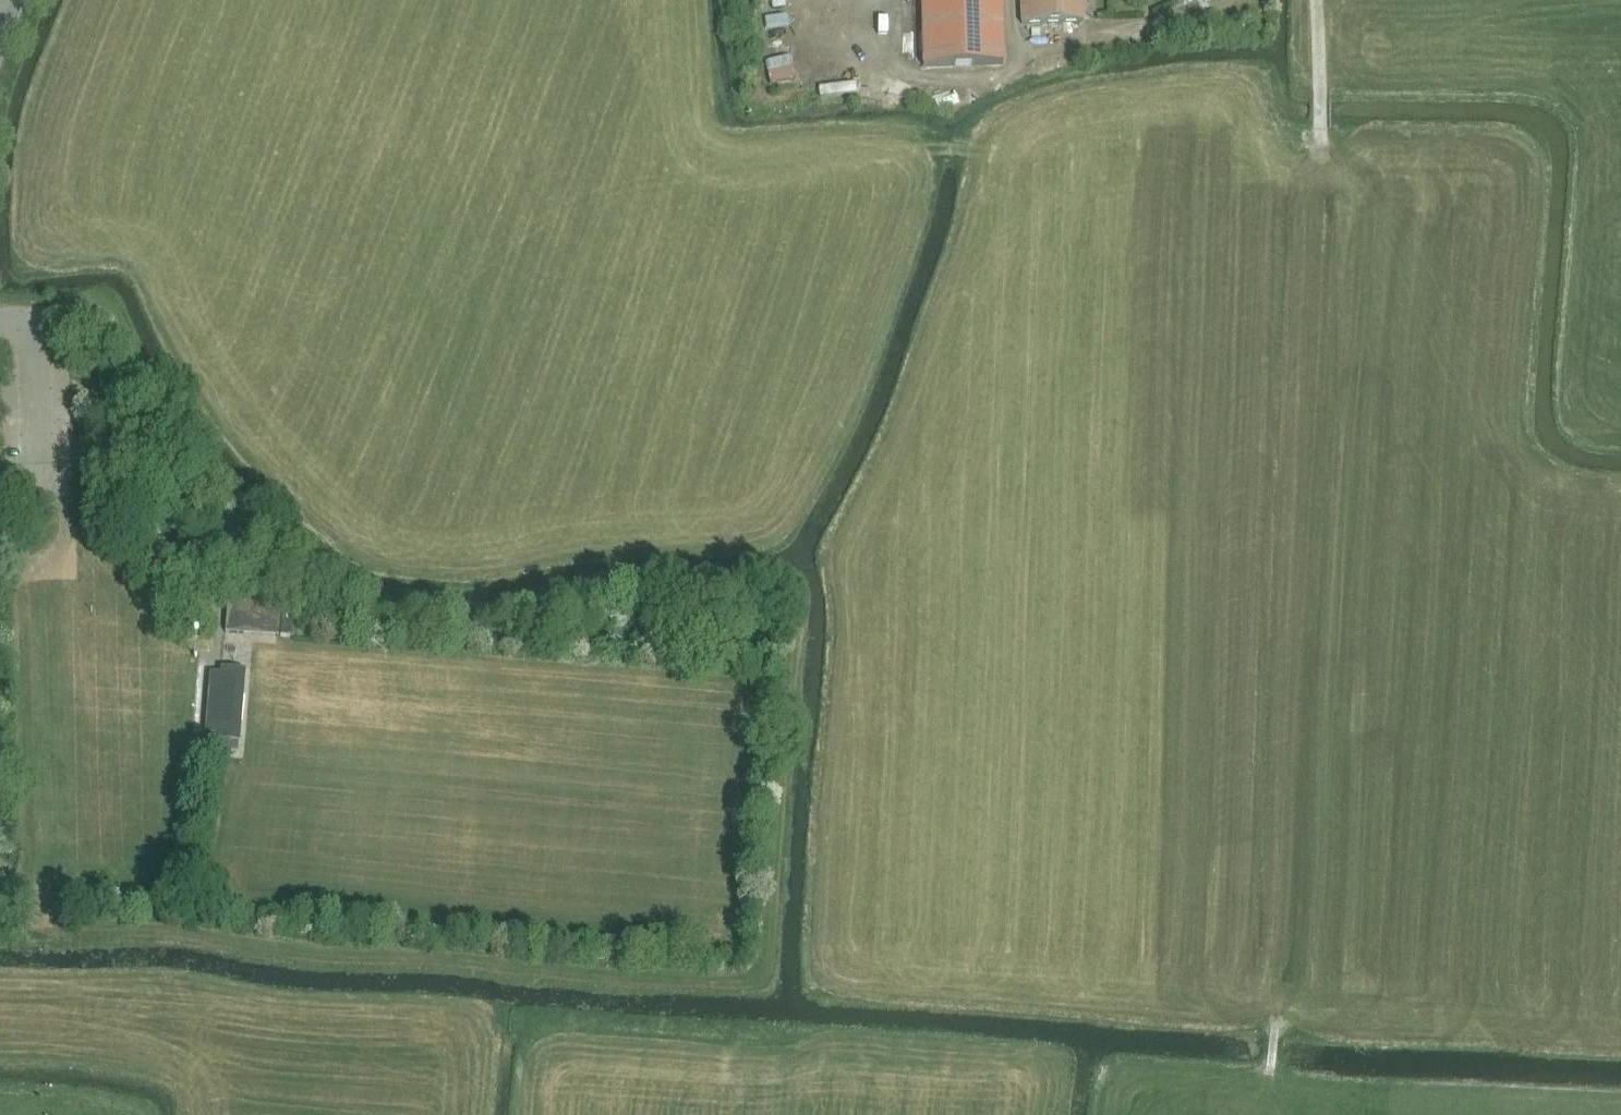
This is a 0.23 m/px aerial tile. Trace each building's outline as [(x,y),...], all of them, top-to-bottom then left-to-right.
[(1004,65),(1003,0),(922,0),(923,67),(1004,65)] [(1022,24),(1084,21),(1084,0),(1021,0),(1022,24)] [(227,600),(224,633),(278,637),(280,604),(227,600)] [(282,611),(280,637),(290,637),(292,612),(282,611)] [(221,674),(210,673),(205,734),(216,735),(216,740),(238,742),(244,670),(222,668),(221,674)]
